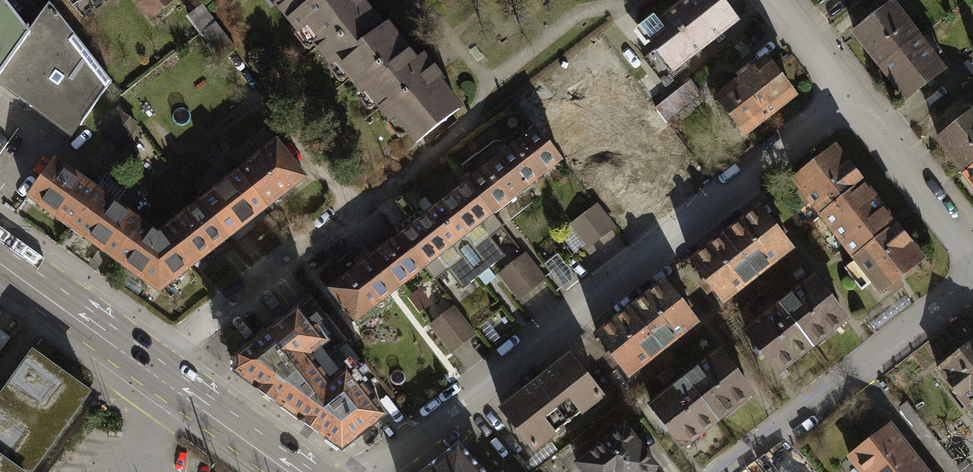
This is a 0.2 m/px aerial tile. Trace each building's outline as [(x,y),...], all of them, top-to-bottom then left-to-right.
[(0,71),(28,32),(3,0),(0,0),(0,71)] [(150,16),(172,0),(138,0),(150,16)] [(338,62),(381,28),(359,0),(283,0),(278,3),(298,29),(301,26),(333,66),(338,62)] [(680,78),(752,23),(734,0),(698,0),(671,21),(666,15),(644,32),(660,52),(648,61),(664,81),(675,72),(680,78)] [(881,67),(923,34),(896,0),(895,0),(854,33),(881,67)] [(28,32),(0,71),(79,127),(111,82),(49,3),(28,32)] [(222,60),(236,49),(216,23),(202,34),(222,60)] [(381,28),(338,62),(360,90),(365,86),(388,116),(393,112),(416,142),(460,108),(440,82),(443,80),(423,54),(415,60),(388,24),(381,28)] [(923,34),(881,67),(908,101),(950,68),(923,34)] [(718,102),(746,137),(802,92),(775,58),(764,67),(758,60),(737,76),(742,83),(718,102)] [(0,71),(0,88),(71,138),(79,127),(0,71)] [(692,78),(655,107),(670,126),(681,118),(677,113),(704,93),(692,78)] [(139,125),(122,113),(105,137),(122,148),(139,125)] [(970,177),(972,174),(972,120),(944,143),(970,177)] [(494,213),(564,158),(540,128),(469,181),(494,213)] [(239,173),(266,208),(304,178),(277,143),(239,173)] [(838,143),(793,178),(823,216),(868,181),(838,143)] [(72,228),(98,192),(57,162),(31,198),(72,228)] [(202,202),(229,237),(266,208),(239,173),(202,202)] [(504,227),(494,213),(469,181),(400,235),(425,267),(435,280),(449,269),(463,289),(505,257),(490,237),(504,227)] [(868,181),(823,216),(829,225),(817,235),(832,255),(845,245),(852,255),(898,219),(868,181)] [(115,258),(141,222),(98,192),(72,228),(115,258)] [(167,230),(194,264),(229,237),(202,202),(167,230)] [(570,224),(588,248),(616,227),(598,203),(570,224)] [(760,276),(796,249),(768,211),(732,237),(760,276)] [(898,219),(852,255),(857,260),(847,267),(864,289),(874,282),(882,293),(928,257),(898,219)] [(194,264),(167,230),(159,235),(141,222),(115,258),(160,291),(190,267),(194,264)] [(356,320),(425,267),(400,235),(333,290),(356,320)] [(724,302),(760,276),(732,237),(696,264),(724,302)] [(500,277),(519,300),(547,278),(528,254),(500,277)] [(790,303),(823,347),(859,320),(826,276),(790,303)] [(634,311),(667,353),(701,326),(669,285),(634,311)] [(423,293),(411,302),(423,317),(434,309),(423,293)] [(903,296),(870,322),(876,330),(909,305),(903,296)] [(294,383),(315,368),(347,341),(312,299),(235,357),(236,374),(278,404),(294,383)] [(754,330),(788,374),(823,347),(790,303),(754,330)] [(430,329),(449,356),(478,336),(459,309),(430,329)] [(600,338),(633,380),(667,353),(634,311),(600,338)] [(696,376),(730,422),(765,396),(732,350),(696,376)] [(945,372),(972,409),(972,350),(945,372)] [(508,406),(541,449),(609,397),(577,354),(508,406)] [(87,393),(33,355),(0,401),(0,471),(30,471),(87,393)] [(294,383),(278,404),(341,450),(383,416),(347,371),(328,384),(315,368),(294,383)] [(661,402),(694,448),(730,422),(696,376),(661,402)] [(642,421),(628,404),(585,437),(591,444),(619,423),(627,433),(636,426),(642,421)] [(589,471),(666,471),(669,469),(636,426),(627,433),(584,466),(589,471)] [(893,426),(852,458),(862,471),(886,471),(913,451),(893,426)] [(458,444),(422,471),(482,471),(458,444)] [(913,451),(886,471),(928,471),(913,451)]
